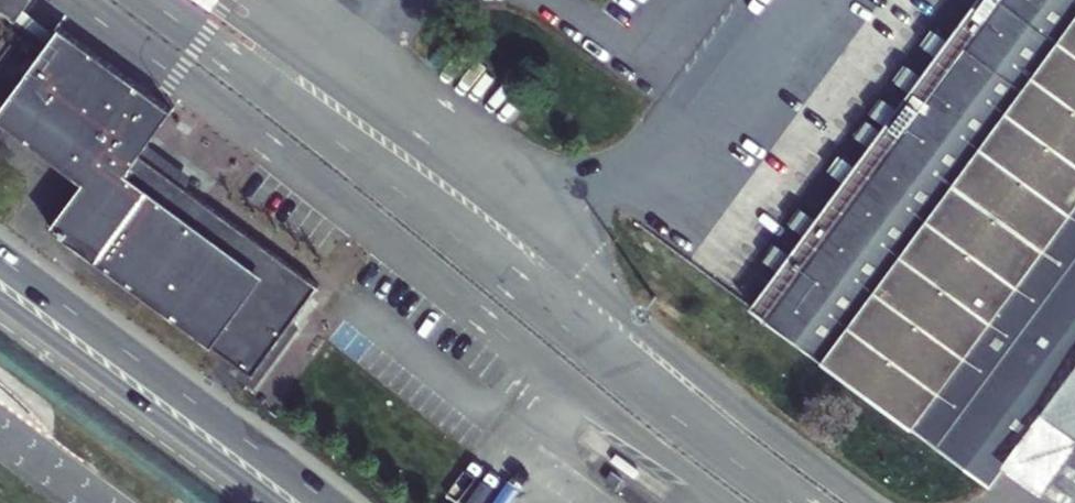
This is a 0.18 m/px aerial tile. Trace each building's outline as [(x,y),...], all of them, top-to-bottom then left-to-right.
[(43,49),(50,40),(20,17),(32,0),(0,0),(0,17),(43,49)] [(749,313),(991,490),(1028,439),(1074,375),(1074,0),(979,0),(749,313)] [(129,164),(138,151),(163,117),(53,36),(50,40),(43,49),(22,77),(0,108),(0,139),(72,192),(41,234),(243,382),(279,334),(307,296),(167,192),(129,164)] [(0,87),(0,108),(22,77),(8,75),(0,87)] [(167,192),(176,180),(138,151),(129,164),(167,192)] [(243,382),(237,391),(246,397),(281,348),(279,334),(243,382)] [(1028,439),(1065,465),(1074,473),(1074,375),(1028,439)]
